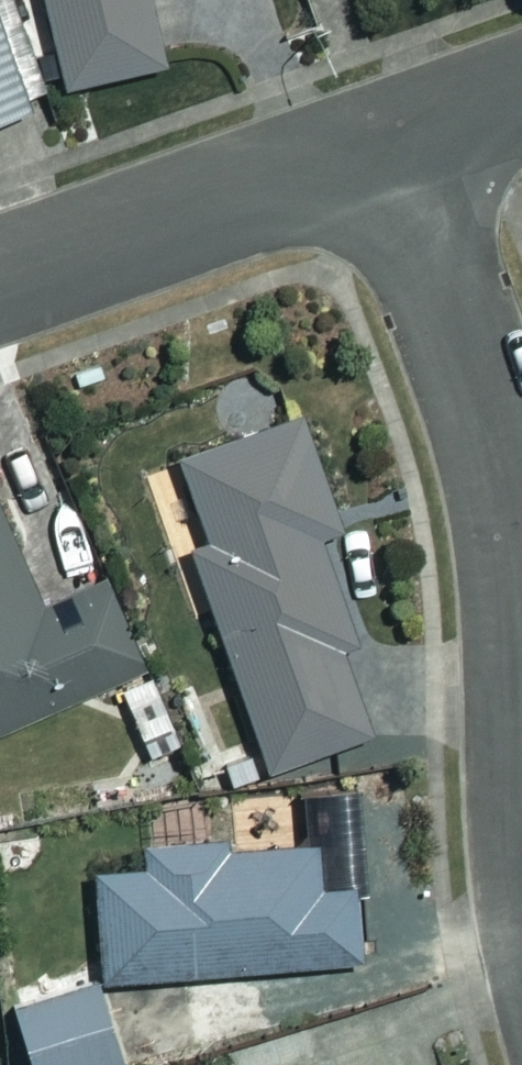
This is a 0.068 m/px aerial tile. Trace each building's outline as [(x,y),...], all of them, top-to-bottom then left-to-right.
[(62,87),(156,64),(140,0),(41,0),(62,87)] [(23,110),(0,43),(0,118),(23,110)] [(318,533),(331,528),(290,412),(173,454),(203,539),(185,546),(264,769),(366,733),(332,637),(352,629),(318,533)] [(49,624),(0,515),(0,730),(140,667),(102,582),(65,599),(72,614),(49,624)] [(233,852),(233,838),(138,842),(139,870),(95,871),(100,981),(352,970),(348,879),(311,881),(310,848),(233,852)] [(10,1007),(25,1064),(114,1064),(94,983),(10,1007)]
